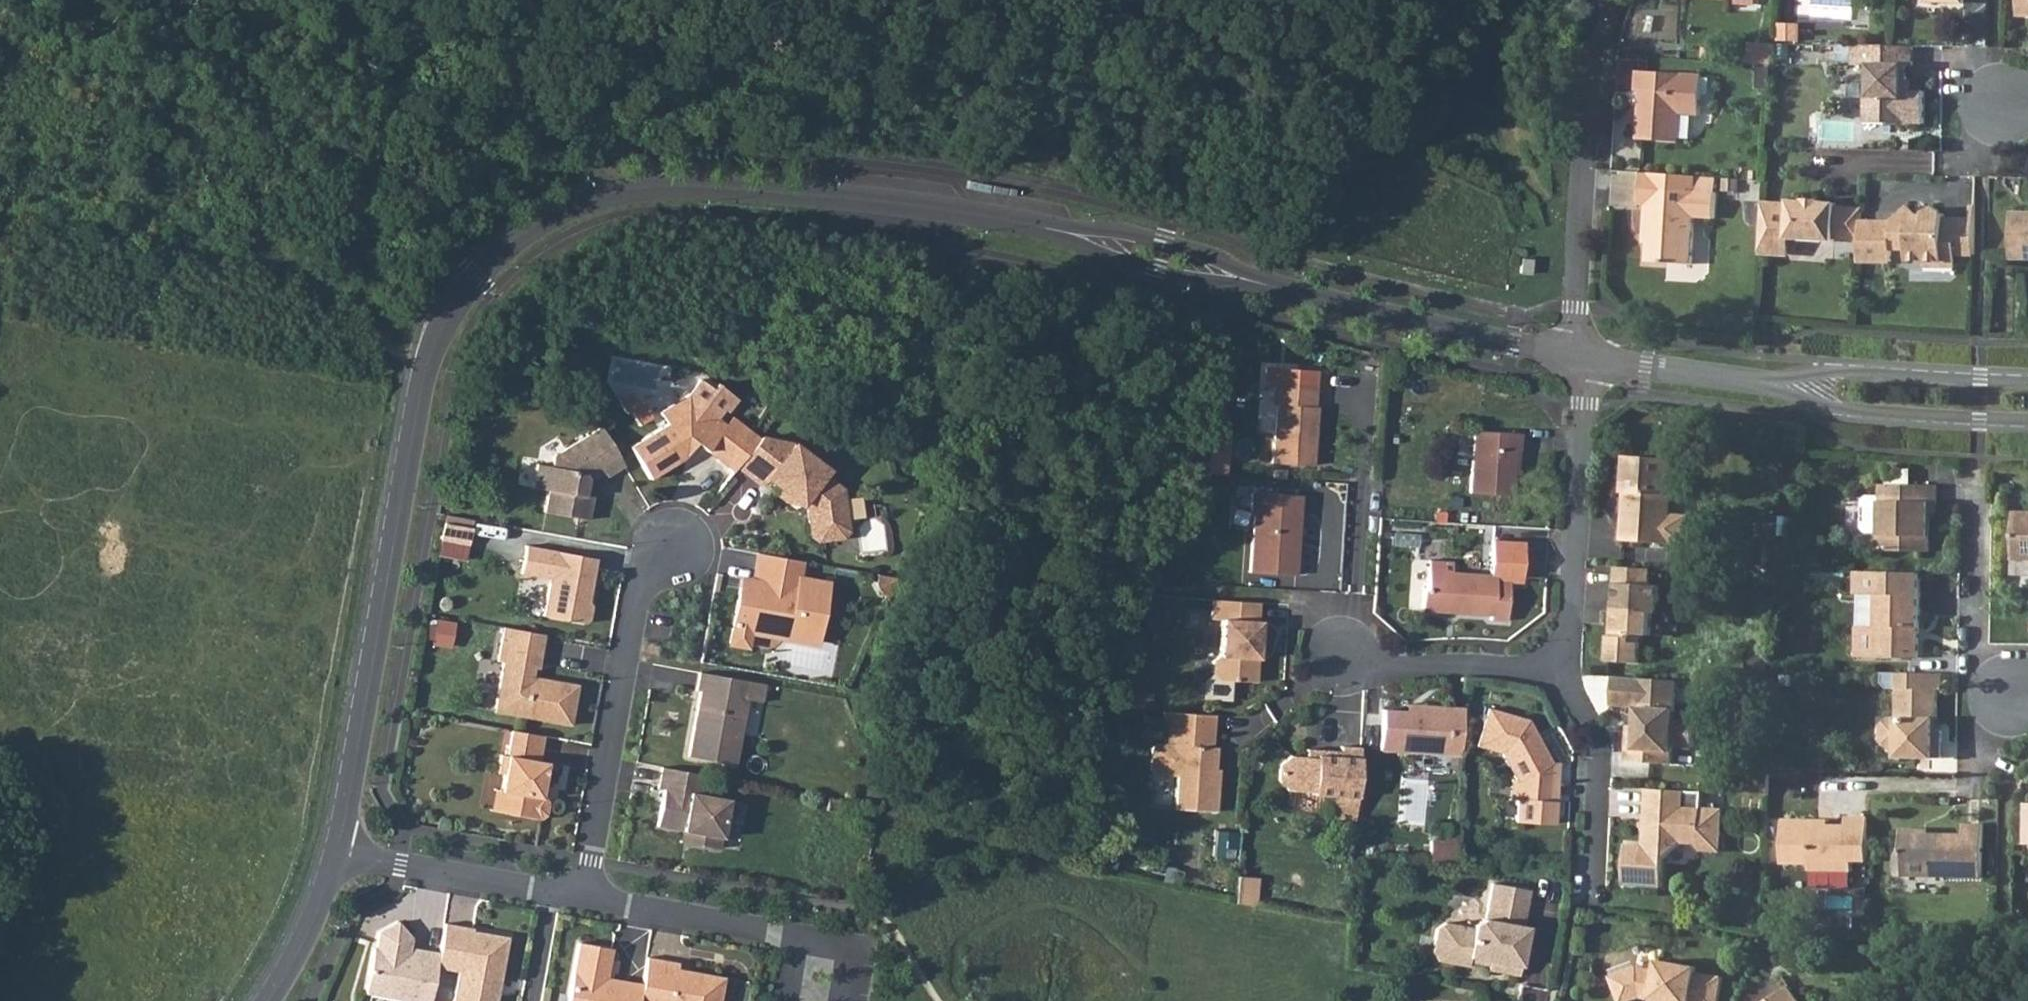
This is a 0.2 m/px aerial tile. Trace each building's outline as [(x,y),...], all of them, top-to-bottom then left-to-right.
[(2019,16),(2027,17),(2027,0),(2020,0),(2019,16)] [(1781,32),(1780,42),(1794,43),(1795,32),(1781,32)] [(1772,64),(1774,43),(1750,42),(1749,62),(1772,64)] [(1913,65),(1914,46),(1889,45),(1839,44),(1838,63),(1853,65),(1866,65),(1865,123),(1924,124),(1925,91),(1914,91),(1907,91),(1908,79),(1908,65),(1913,65)] [(1702,74),(1637,70),(1636,90),(1641,91),(1645,91),(1644,105),(1640,105),(1638,138),(1678,142),(1680,114),(1700,116),(1702,74)] [(1649,242),(1647,261),(1692,265),(1695,216),(1715,217),(1717,192),(1697,191),(1698,175),(1643,172),(1641,205),(1648,205),(1645,235),(1649,235),(1649,242)] [(1737,181),(1722,180),(1721,190),(1736,191),(1737,181)] [(1863,221),(1864,208),(1837,207),(1838,203),(1822,202),(1822,200),(1807,199),(1807,201),(1792,201),(1792,204),(1764,202),(1761,252),(1789,253),(1790,239),(1835,242),(1835,239),(1862,240),(1863,221)] [(1974,255),(1975,219),(1971,219),(1947,218),(1947,214),(1938,207),(1928,213),(1927,215),(1917,215),(1917,213),(1910,206),(1895,222),(1894,248),(1911,248),(1910,260),(1927,261),(1926,266),(1945,266),(1946,254),(1958,254),(1974,255)] [(2013,212),(2012,259),(2027,260),(2027,212),(2013,212)] [(1893,260),(1894,248),(1895,222),(1863,221),(1862,240),(1861,259),(1893,260)] [(1958,254),(1946,254),(1945,266),(1957,267),(1958,254)] [(1532,259),(1521,258),(1520,272),(1530,273),(1532,259)] [(699,378),(687,395),(659,411),(666,423),(629,446),(649,478),(683,457),(677,448),(683,444),(685,434),(706,450),(725,424),(716,417),(723,408),(727,411),(737,398),(716,383),(712,388),(699,378)] [(1313,406),(1315,387),(1271,384),(1270,404),(1274,405),(1271,462),(1312,465),(1316,406),(1313,406)] [(725,424),(706,450),(717,459),(743,425),(731,416),(725,424)] [(717,459),(733,471),(737,466),(759,437),(743,425),(717,459)] [(544,510),(588,518),(592,495),(583,493),(585,478),(589,479),(603,471),(605,475),(624,464),(600,426),(553,454),(551,465),(536,462),(532,486),(548,489),(544,510)] [(1518,451),(1519,433),(1472,430),(1468,492),(1511,495),(1512,474),(1514,450),(1518,451)] [(792,443),(760,436),(759,437),(737,466),(762,485),(767,478),(807,508),(810,534),(817,539),(841,536),(846,529),(841,488),(823,474),(826,469),(792,443)] [(1227,451),(1207,450),(1205,474),(1225,475),(1227,451)] [(1668,493),(1670,459),(1625,456),(1623,493),(1625,493),(1629,493),(1628,505),(1624,505),(1622,540),(1647,542),(1648,530),(1668,531),(1667,543),(1687,545),(1689,515),(1669,513),(1670,493),(1668,493)] [(1936,485),(1882,484),(1881,532),(1875,532),(1875,551),(1929,551),(1930,513),(1930,502),(1936,502),(1936,485)] [(1299,512),(1300,495),(1251,492),(1249,514),(1253,515),(1249,572),(1295,574),(1296,557),(1291,556),(1294,512),(1299,512)] [(2015,512),(2014,560),(2027,560),(2027,512),(2015,512)] [(472,527),(443,522),(440,540),(469,545),(472,527)] [(888,547),(883,523),(862,527),(867,551),(888,547)] [(1667,543),(1668,531),(1648,530),(1647,542),(1667,543)] [(595,557),(525,545),(520,572),(549,578),(543,615),(583,622),(588,619),(591,605),(587,600),(584,599),(585,594),(589,592),(595,557)] [(801,560),(758,553),(753,580),(752,589),(740,587),(733,623),(749,626),(748,631),(768,635),(770,626),(787,629),(786,638),(811,642),(815,640),(817,625),(819,625),(827,582),(798,577),(801,560)] [(1451,562),(1428,560),(1426,587),(1422,590),(1420,610),(1489,615),(1488,619),(1505,620),(1507,580),(1494,580),(1495,575),(1451,572),(1451,562)] [(1662,585),(1650,584),(1651,569),(1616,567),(1615,584),(1619,584),(1618,601),(1617,609),(1613,609),(1612,636),(1608,636),(1606,661),(1639,663),(1640,642),(1639,642),(1643,635),(1651,636),(1653,612),(1660,612),(1662,585)] [(1919,658),(1920,573),(1857,572),(1857,594),(1878,594),(1878,626),(1856,626),(1856,657),(1919,658)] [(752,589),(753,580),(741,578),(740,587),(752,589)] [(1257,643),(1261,643),(1262,621),(1257,620),(1258,602),(1211,599),(1210,618),(1221,619),(1219,656),(1212,661),(1211,673),(1218,679),(1255,681),(1256,658),(1257,643)] [(745,646),(748,631),(749,626),(733,623),(730,643),(745,646)] [(544,633),(504,626),(498,660),(503,661),(494,710),(570,724),(577,684),(541,677),(540,683),(531,682),(532,676),(534,667),(538,667),(544,633)] [(787,629),(770,626),(768,635),(786,638),(787,629)] [(764,683),(699,671),(695,690),(699,690),(688,756),(734,764),(746,699),(761,701),(764,683)] [(1943,674),(1883,672),(1883,683),(1888,688),(1898,688),(1897,717),(1889,717),(1881,725),(1880,740),(1889,748),(1897,749),(1897,758),(1942,758),(1942,730),(1935,730),(1935,719),(1937,717),(1938,689),(1943,689),(1943,674)] [(1794,676),(1783,675),(1783,685),(1794,686),(1794,676)] [(1639,678),(1613,676),(1611,705),(1637,707),(1636,718),(1641,718),(1641,726),(1636,725),(1628,725),(1626,761),(1671,764),(1672,746),(1693,747),(1694,721),(1674,720),(1676,681),(1639,678)] [(1460,754),(1463,707),(1418,704),(1418,712),(1404,711),(1382,710),(1379,749),(1460,754)] [(1404,704),(1404,711),(1418,712),(1418,704),(1404,704)] [(1527,719),(1487,707),(1476,745),(1479,746),(1500,752),(1516,779),(1511,779),(1510,798),(1516,798),(1515,820),(1554,823),(1555,800),(1531,798),(1533,773),(1551,762),(1541,743),(1535,742),(1526,724),(1527,719)] [(1174,808),(1215,810),(1217,778),(1213,778),(1214,768),(1215,746),(1211,746),(1213,714),(1163,711),(1162,727),(1166,727),(1166,743),(1157,742),(1152,747),(1150,769),(1155,774),(1176,776),(1174,808)] [(1541,743),(1527,719),(1526,724),(1535,742),(1541,743)] [(543,735),(511,729),(506,754),(500,753),(497,772),(503,773),(500,790),(509,792),(506,812),(539,818),(545,814),(547,801),(543,796),(539,795),(541,784),(545,784),(549,762),(538,760),(543,735)] [(1356,802),(1360,747),(1340,746),(1340,750),(1315,749),(1315,758),(1304,757),(1289,756),(1279,764),(1278,779),(1286,789),(1312,791),(1312,794),(1328,795),(1328,800),(1327,818),(1355,820),(1356,802)] [(1305,748),(1304,757),(1315,758),(1315,749),(1305,748)] [(1558,762),(1551,762),(1533,773),(1531,798),(1555,800),(1558,762)] [(705,774),(660,766),(657,787),(663,788),(656,825),(680,829),(691,831),(689,842),(717,847),(726,798),(701,794),(705,774)] [(509,792),(500,790),(494,789),(490,809),(506,812),(509,792)] [(1703,792),(1648,789),(1646,819),(1650,820),(1649,828),(1645,832),(1644,845),(1626,844),(1623,884),(1662,887),(1664,859),(1682,843),(1694,843),(1721,845),(1724,809),(1702,808),(1703,792)] [(1853,871),(1853,861),(1868,862),(1869,817),(1847,817),(1846,825),(1829,824),(1817,824),(1818,819),(1784,818),(1783,863),(1810,864),(1810,870),(1853,871)] [(1983,877),(1983,824),(1964,824),(1964,834),(1922,833),(1922,829),(1901,829),(1901,852),(1901,853),(1903,853),(1903,871),(1903,876),(1983,877)] [(691,831),(680,829),(678,840),(689,842),(691,831)] [(1430,841),(1429,861),(1454,860),(1454,842),(1430,841)] [(1721,845),(1694,843),(1699,850),(1721,852),(1721,845)] [(1894,871),(1903,871),(1903,853),(1901,853),(1901,852),(1894,851),(1894,871)] [(1254,876),(1237,875),(1235,901),(1252,905),(1254,876)] [(1430,952),(1437,961),(1465,966),(1467,957),(1487,961),(1485,969),(1516,975),(1525,926),(1521,925),(1527,889),(1490,883),(1483,918),(1481,918),(1471,925),(1471,927),(1443,922),(1435,928),(1430,952)] [(439,952),(419,949),(418,956),(408,954),(411,938),(397,921),(379,931),(376,947),(373,947),(365,992),(412,1000),(430,1000),(439,952)] [(444,922),(436,967),(458,971),(453,1000),(496,1000),(497,994),(493,993),(494,985),(499,982),(507,936),(472,930),(472,927),(444,922)] [(614,978),(611,983),(605,982),(606,977),(611,947),(578,941),(567,1000),(638,1000),(641,983),(614,978)] [(646,956),(641,983),(638,1000),(719,1000),(723,976),(689,970),(687,981),(675,979),(676,968),(678,962),(646,956)] [(1620,1000),(1632,1000),(1641,998),(1646,1000),(1651,1000),(1652,1000),(1660,1000),(1719,1000),(1723,977),(1697,972),(1698,968),(1659,960),(1657,970),(1639,967),(1611,976),(1620,1000)] [(689,970),(676,968),(675,979),(687,981),(689,970)] [(1768,1000),(1800,1000),(1789,986),(1768,1000)]
